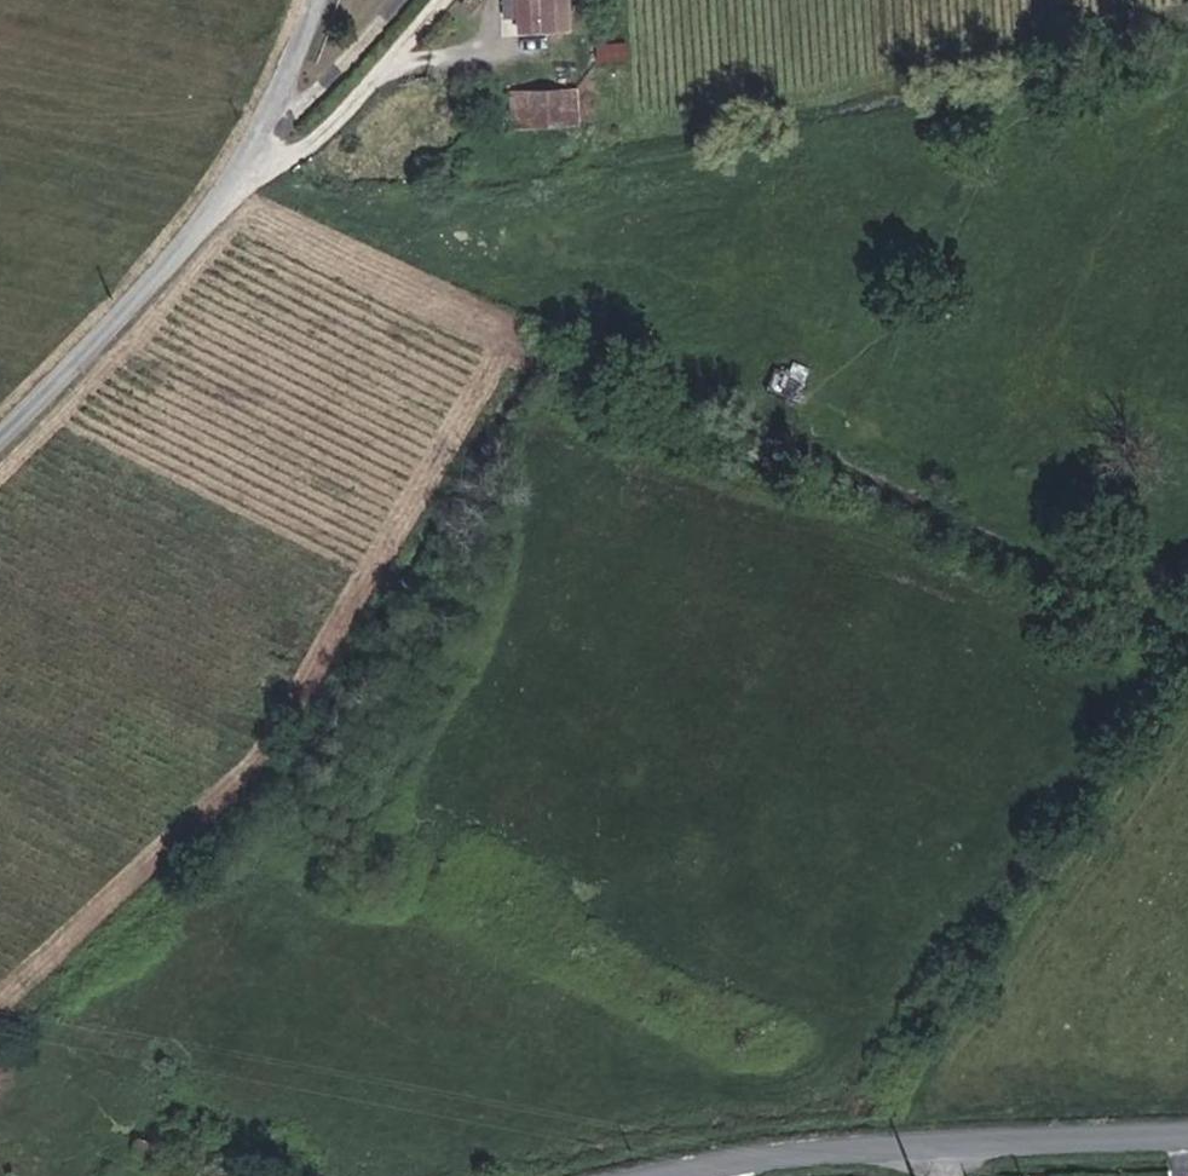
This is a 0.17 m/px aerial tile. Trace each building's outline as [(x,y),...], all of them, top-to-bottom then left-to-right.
[(543,9),(543,0),(523,0),(523,9),(543,9)] [(591,10),(591,0),(543,0),(543,9),(591,10)] [(556,104),(594,106),(595,71),(556,71),(556,104)]
